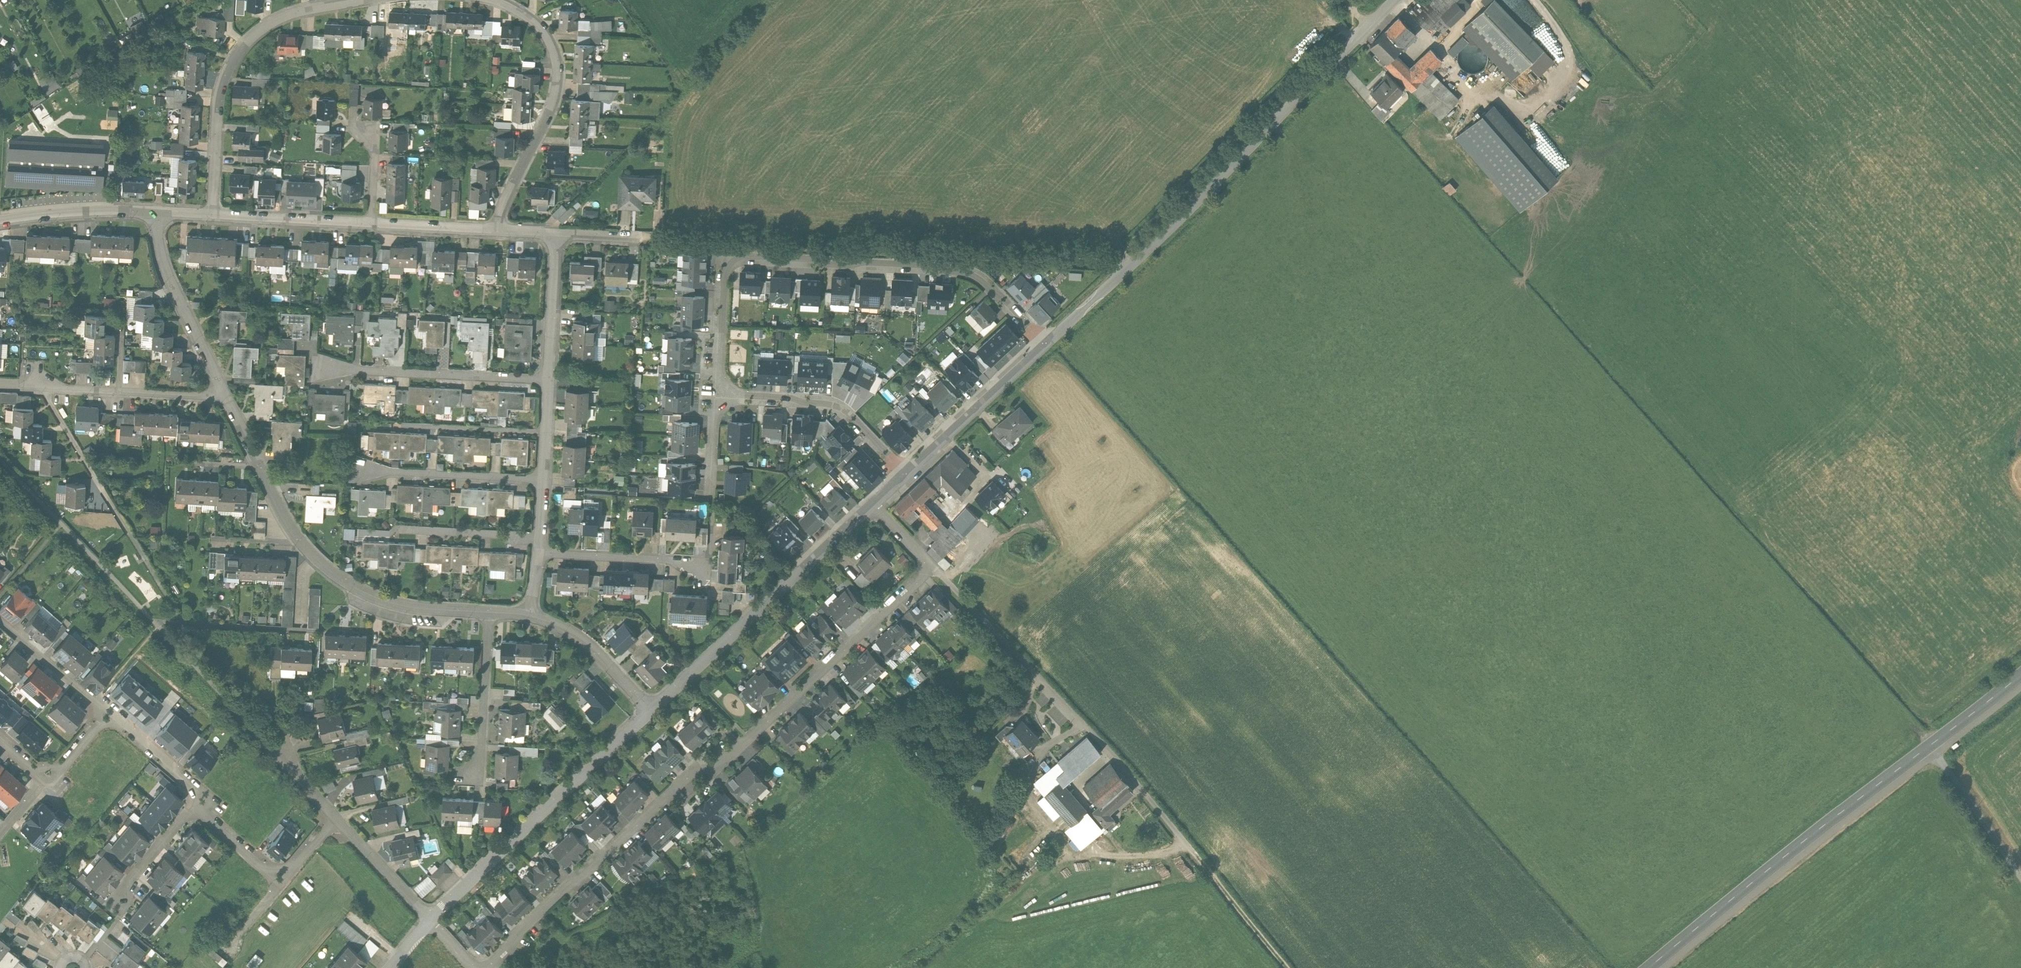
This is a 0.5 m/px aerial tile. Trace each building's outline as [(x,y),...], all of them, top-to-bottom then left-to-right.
[(223,19),(224,19),(233,20),(234,0),(224,0),(223,19)] [(246,9),(262,10),(263,0),(247,0),(246,9)] [(1436,39),(1471,4),(1467,0),(1420,0),(1408,12),(1436,39)] [(1492,1),(1460,32),(1510,84),(1526,69),(1536,79),(1552,64),(1492,1)] [(577,11),(561,11),(560,27),(576,27),(577,11)] [(128,19),(135,33),(147,26),(140,12),(128,19)] [(408,14),(390,13),(390,27),(407,28),(408,14)] [(465,14),(448,13),(447,16),(447,27),(465,28),(465,14)] [(426,15),(408,14),(407,28),(425,29),(426,15)] [(483,15),(465,14),(465,28),(483,29),(483,22),(483,15)] [(447,27),(447,16),(437,15),(437,27),(437,31),(447,32),(447,27)] [(223,19),(198,18),(198,35),(223,36),(224,19),(223,19)] [(1386,65),(1396,55),(1413,38),(1394,19),(1367,46),(1386,65)] [(494,22),(483,22),(483,29),(482,35),(493,35),(494,22)] [(344,25),(327,25),(326,38),(344,39),(344,25)] [(362,26),(344,25),(344,39),(362,40),(362,26)] [(519,43),(520,27),(503,26),(502,42),(519,43)] [(592,29),(579,28),(579,36),(590,36),(591,36),(592,29)] [(298,36),(281,35),(280,52),(298,52),(298,36)] [(179,44),(189,48),(191,42),(181,38),(179,44)] [(575,63),(592,63),(592,46),(576,45),(575,63)] [(1439,120),(1457,102),(1430,75),(1441,64),(1427,50),(1409,67),(1396,55),(1386,65),(1439,120)] [(204,53),(187,52),(186,70),(203,71),(204,53)] [(591,82),(592,63),(575,63),(574,81),(591,82)] [(522,67),(522,74),(539,75),(539,76),(540,76),(540,68),(522,67)] [(203,71),(186,70),(186,88),(202,89),(203,71)] [(49,93),(62,86),(53,71),(40,79),(49,93)] [(530,90),(538,91),(539,76),(539,75),(522,74),(516,73),(515,89),(530,89),(530,90)] [(1365,95),(1381,113),(1402,94),(1385,76),(1365,95)] [(254,79),(254,87),(260,88),(260,89),(270,89),(270,79),(254,79)] [(254,87),(235,87),(234,103),(259,104),(260,89),(260,88),(254,87)] [(513,105),(530,106),(530,90),(530,89),(515,89),(514,89),(513,105)] [(358,90),(350,90),(349,106),(357,106),(358,90)] [(590,91),(578,91),(578,98),(590,99),(590,91)] [(382,101),(366,100),(365,116),(381,117),(382,101)] [(334,118),(335,102),(319,101),(318,117),(334,118)] [(573,101),(572,118),(588,119),(589,101),(573,101)] [(1556,171),(1491,104),(1455,138),(1520,205),(1556,171)] [(513,121),(529,122),(530,106),(513,105),(513,121)] [(198,107),(182,106),(181,124),(198,125),(198,107)] [(1381,113),(1376,107),(1369,113),(1380,124),(1386,118),(1381,113)] [(117,120),(118,111),(108,110),(108,120),(117,120)] [(588,119),(572,118),(571,136),(587,137),(588,119)] [(198,125),(181,124),(180,142),(197,143),(198,125)] [(509,139),(510,130),(494,130),(494,139),(497,139),(497,138),(509,139)] [(406,149),(407,133),(405,133),(392,132),(391,132),(390,148),(406,149)] [(251,134),(235,133),(234,149),(240,149),(250,150),(250,149),(251,134)] [(340,152),(340,136),(324,135),(324,151),(340,152)] [(497,155),(512,156),(513,139),(509,139),(497,138),(497,139),(497,155)] [(104,143),(8,139),(6,187),(102,191),(104,143)] [(250,150),(240,149),(239,160),(264,161),(264,150),(250,149),(250,150)] [(570,169),(564,169),(565,153),(549,152),(548,168),(556,168),(555,174),(570,174),(570,169)] [(178,178),(195,179),(196,161),(179,160),(178,178)] [(479,170),(479,169),(492,170),(492,161),(477,160),(476,170),(479,170)] [(404,182),(405,165),(388,164),(387,181),(404,182)] [(357,166),(343,165),(342,177),(356,177),(357,166)] [(488,186),(494,187),(495,170),(492,170),(479,169),(479,170),(479,186),(488,186)] [(232,175),(231,191),(248,191),(249,175),(232,175)] [(622,176),(620,207),(640,207),(641,198),(654,198),(655,177),(622,176)] [(177,196),(194,197),(195,179),(178,178),(177,196)] [(274,202),(275,190),(275,180),(260,180),(259,201),(274,202)] [(144,182),(122,181),(121,195),(143,196),(144,182)] [(404,182),(387,181),(387,202),(404,202),(404,182)] [(302,183),(288,182),(287,202),(295,203),(295,204),(301,204),(302,183)] [(302,183),(301,204),(308,205),(308,203),(316,204),(317,184),(302,183)] [(359,200),(359,183),(343,183),(343,200),(359,200)] [(487,201),(488,186),(479,186),(472,186),(471,201),(476,201),(487,201)] [(532,204),(540,204),(540,209),(549,209),(549,206),(555,206),(555,190),(549,190),(549,189),(533,188),(532,204)] [(449,206),(450,189),(434,189),(433,205),(449,206)] [(562,206),(552,216),(557,221),(558,219),(567,210),(562,206)] [(567,210),(558,219),(563,224),(575,212),(570,207),(567,210)] [(600,218),(601,208),(586,208),(586,218),(600,218)] [(26,236),(25,255),(40,255),(41,237),(26,236)] [(91,241),(90,253),(90,254),(104,255),(105,236),(91,236),(91,241)] [(105,236),(104,255),(118,256),(119,237),(105,236)] [(41,237),(40,255),(54,256),(55,237),(41,237)] [(55,237),(54,256),(68,256),(69,238),(55,237)] [(119,237),(118,256),(132,256),(133,238),(119,237)] [(201,261),(202,239),(202,238),(187,237),(186,250),(187,250),(186,261),(201,261)] [(219,239),(202,239),(201,261),(201,262),(218,263),(219,239)] [(219,239),(218,263),(218,264),(236,265),(236,256),(237,244),(237,240),(219,239)] [(10,253),(11,240),(2,240),(2,248),(4,248),(4,252),(10,253)] [(314,267),(315,260),(316,242),(303,241),(302,259),(302,266),(314,267)] [(328,260),(329,243),(316,242),(315,260),(317,260),(316,268),(328,269),(328,260)] [(360,244),(347,244),(346,262),(359,262),(360,244)] [(373,245),(360,244),(359,262),(359,270),(381,271),(381,264),(381,263),(372,262),(373,249),(373,245)] [(258,245),(257,263),(270,264),(271,246),(258,245)] [(271,246),(270,264),(283,264),(284,246),(271,246)] [(404,246),(391,246),(391,250),(390,264),(389,273),(403,273),(403,265),(404,246)] [(418,247),(404,246),(403,265),(417,266),(417,265),(417,252),(418,247)] [(382,249),(373,249),(372,262),(381,263),(382,249)] [(391,250),(382,249),(381,263),(381,264),(390,264),(391,250)] [(439,253),(432,253),(431,265),(431,269),(437,270),(437,277),(453,278),(454,264),(455,252),(439,251),(439,253)] [(426,252),(417,252),(417,265),(426,265),(426,252)] [(467,253),(455,252),(454,264),(466,264),(467,253)] [(475,253),(467,253),(466,264),(466,272),(474,273),(475,253)] [(496,254),(479,253),(478,271),(486,271),(495,272),(496,254)] [(705,270),(706,255),(696,255),(684,254),(684,256),(683,269),(705,270)] [(589,256),(589,263),(594,263),(594,270),(601,270),(602,256),(589,256)] [(535,275),(536,258),(520,257),(519,275),(535,275)] [(517,259),(507,259),(507,269),(516,270),(517,259)] [(627,279),(628,262),(607,261),(606,289),(612,289),(612,292),(620,292),(620,290),(626,290),(627,279)] [(589,263),(572,262),(570,284),(586,285),(586,282),(593,283),(594,270),(594,263),(589,263)] [(639,263),(628,262),(627,279),(638,279),(639,263)] [(705,285),(705,270),(683,269),(683,282),(683,284),(695,284),(705,285)] [(740,291),(751,292),(751,294),(759,294),(760,282),(760,273),(741,272),(740,291)] [(1008,287),(1021,301),(1034,289),(1021,275),(1008,287)] [(850,288),(850,278),(832,277),(831,293),(831,303),(849,304),(850,288)] [(790,281),(790,279),(772,278),(772,281),(771,293),(771,300),(789,301),(789,298),(790,281)] [(879,307),(880,279),(862,278),(862,284),(861,302),(861,306),(879,307)] [(796,279),(796,281),(795,292),(801,292),(802,280),(807,281),(807,280),(796,279)] [(819,304),(820,281),(807,281),(802,280),(801,292),(801,303),(819,304)] [(911,295),(912,281),(893,280),(892,303),(911,304),(911,295)] [(676,289),(694,290),(695,284),(683,284),(683,282),(677,282),(676,289)] [(950,298),(950,284),(943,284),(943,283),(936,282),(936,284),(931,283),(931,286),(931,291),(929,291),(928,301),(928,306),(947,307),(948,298),(950,298)] [(931,291),(931,286),(918,285),(917,296),(917,301),(928,301),(929,291),(931,291)] [(1032,299),(1037,303),(1048,292),(1050,291),(1045,286),(1032,299)] [(1048,292),(1037,303),(1029,310),(1041,322),(1048,315),(1049,316),(1061,304),(1054,297),(1053,298),(1048,292)] [(703,312),(704,297),(683,296),(682,311),(703,312)] [(971,312),(984,327),(992,319),(997,315),(983,300),(971,312)] [(154,305),(151,305),(140,304),(134,304),(133,318),(143,319),(153,319),(154,305)] [(237,339),(238,320),(247,321),(248,310),(219,309),(219,316),(220,316),(219,339),(220,339),(237,339)] [(355,310),(355,316),(354,325),(362,325),(363,310),(355,310)] [(702,326),(703,312),(682,311),(682,325),(692,326),(702,326)] [(311,313),(282,312),(282,322),(293,322),(292,338),(295,339),(309,339),(311,313)] [(400,327),(406,328),(407,313),(396,312),(396,317),(396,326),(400,327)] [(355,316),(327,315),(326,333),(338,333),(338,344),(353,345),(354,325),(355,316)] [(104,335),(105,317),(85,316),(85,320),(84,327),(86,327),(86,334),(94,335),(104,335)] [(395,348),(399,348),(400,327),(396,326),(396,317),(379,316),(378,320),(369,319),(368,334),(379,335),(379,347),(374,346),(374,344),(373,355),(394,356),(395,348)] [(520,318),(519,324),(519,330),(532,331),(533,319),(520,318)] [(162,334),(163,320),(153,319),(143,319),(142,333),(152,334),(162,334)] [(419,330),(427,330),(426,346),(436,346),(443,347),(445,320),(419,319),(419,330)] [(997,323),(992,319),(984,327),(979,331),(984,336),(997,323)] [(595,329),(595,322),(593,322),(582,321),(575,321),(573,343),(595,344),(596,329),(595,329)] [(463,332),(471,332),(470,348),(475,348),(487,349),(488,323),(463,322),(463,332)] [(519,324),(507,323),(506,345),(510,345),(509,359),(526,359),(526,357),(531,357),(532,331),(519,330),(519,324)] [(1019,338),(1005,324),(978,350),(980,352),(991,364),(992,364),(1019,338)] [(171,349),(172,335),(162,334),(152,334),(152,348),(161,348),(171,349)] [(113,350),(114,336),(104,335),(94,335),(94,341),(96,341),(96,348),(93,348),(93,349),(113,350)] [(278,348),(294,349),(295,339),(292,338),(279,337),(278,348)] [(691,353),(691,339),(686,339),(676,338),(670,338),(670,352),(691,353)] [(594,359),(595,344),(573,343),(573,358),(594,359)] [(259,357),(259,347),(237,346),(235,346),(233,375),(235,375),(248,376),(249,357),(259,357)] [(180,364),(181,349),(171,349),(161,348),(161,363),(171,363),(180,364)] [(487,349),(475,348),(474,361),(486,361),(487,349)] [(112,364),(113,350),(93,349),(93,355),(95,355),(95,363),(93,362),(92,363),(112,364)] [(690,367),(691,353),(670,352),(669,366),(676,366),(690,367)] [(964,352),(959,356),(971,369),(975,364),(971,361),(964,352)] [(983,372),(991,364),(980,352),(971,361),(975,364),(983,372)] [(303,385),(305,355),(278,354),(277,366),(286,366),(285,384),(303,385)] [(965,389),(978,377),(971,369),(959,356),(946,369),(965,389)] [(758,381),(772,382),(773,359),(760,358),(759,358),(759,371),(758,381)] [(772,382),(786,383),(787,373),(787,360),(773,359),(772,382)] [(798,383),(812,384),(813,362),(799,361),(799,373),(798,383)] [(832,376),(841,377),(848,362),(833,361),(832,375),(832,376)] [(838,383),(851,389),(860,369),(861,367),(849,361),(848,362),(841,377),(838,383)] [(812,384),(826,385),(826,375),(827,363),(813,362),(812,384)] [(190,378),(190,364),(180,364),(171,363),(170,377),(190,378)] [(871,374),(860,369),(851,389),(865,395),(867,390),(874,376),(872,375),(871,374)] [(872,375),(874,376),(867,390),(875,394),(883,378),(877,375),(879,373),(875,371),(872,375)] [(946,377),(942,382),(951,392),(956,388),(946,377)] [(668,393),(689,394),(689,380),(666,379),(666,393),(668,393)] [(581,382),(570,382),(569,389),(589,390),(589,384),(581,383),(581,382)] [(943,409),(956,397),(942,382),(929,394),(943,409)] [(256,383),(255,383),(255,390),(256,390),(255,413),(257,413),(270,413),(273,413),(274,394),(283,395),(284,384),(256,383)] [(377,404),(377,400),(385,400),(384,413),(394,413),(395,403),(396,390),(396,385),(364,384),(363,403),(377,404)] [(435,387),(409,386),(409,391),(409,403),(425,404),(424,412),(434,413),(435,387)] [(461,389),(435,387),(434,413),(444,413),(444,405),(460,406),(461,393),(461,389)] [(308,405),(315,405),(316,394),(317,389),(309,388),(308,405)] [(588,405),(589,390),(569,389),(567,389),(566,404),(588,405)] [(403,390),(396,390),(395,403),(402,403),(403,390)] [(488,416),(497,416),(499,391),(473,390),(473,394),(472,407),(488,408),(488,416)] [(525,392),(499,391),(497,416),(508,417),(508,409),(524,409),(525,396),(525,392)] [(673,408),(688,409),(689,394),(668,393),(667,408),(673,408)] [(916,398),(924,406),(928,402),(920,393),(915,397),(916,398)] [(343,395),(316,394),(315,405),(315,411),(327,412),(326,422),(342,423),(344,402),(344,395),(343,395)] [(930,396),(926,400),(934,408),(938,404),(930,396)] [(921,430),(935,418),(924,406),(916,398),(912,402),(911,401),(903,409),(904,410),(903,410),(911,418),(921,430)] [(587,420),(588,405),(566,404),(565,419),(568,419),(581,420),(587,420)] [(898,414),(906,422),(911,418),(903,410),(898,405),(894,409),(898,414)] [(96,428),(97,408),(76,407),(75,427),(96,428)] [(1027,415),(1020,407),(1013,413),(1012,412),(998,425),(1006,434),(1001,439),(1005,444),(1022,429),(1023,429),(1032,422),(1026,415),(1027,415)] [(32,424),(33,409),(13,408),(12,423),(22,424),(32,424)] [(148,433),(149,414),(135,413),(135,416),(134,432),(126,431),(126,443),(140,444),(141,432),(148,433)] [(777,415),(764,415),(763,434),(772,434),(772,436),(781,436),(781,423),(782,413),(777,413),(777,415)] [(162,430),(163,415),(149,414),(148,433),(156,433),(156,430),(162,430)] [(813,420),(813,415),(794,414),(793,442),(812,443),(812,437),(813,420)] [(910,427),(906,422),(898,414),(893,418),(896,421),(906,431),(910,427)] [(135,416),(128,415),(128,426),(127,426),(126,431),(134,432),(135,416)] [(177,420),(177,416),(163,415),(162,430),(162,433),(169,434),(169,431),(176,431),(177,420)] [(836,428),(827,418),(826,421),(821,434),(826,439),(827,438),(827,437),(836,428)] [(581,427),(581,420),(568,419),(567,432),(578,432),(578,427),(581,427)] [(190,440),(191,421),(177,420),(176,431),(176,439),(190,440)] [(302,432),(302,421),(273,420),(272,427),(274,427),(272,450),(275,450),(291,451),(292,431),(302,432)] [(826,421),(813,420),(812,437),(820,438),(821,434),(826,421)] [(204,437),(205,422),(191,421),(190,440),(198,440),(198,437),(204,437)] [(739,447),(740,422),(730,421),(728,447),(739,447)] [(913,438),(906,431),(896,421),(891,426),(887,426),(883,429),(883,433),(900,451),(913,438)] [(218,448),(219,422),(205,422),(204,437),(204,440),(206,441),(206,448),(218,448)] [(697,436),(697,423),(675,422),(674,435),(697,436)] [(750,448),(751,422),(740,422),(739,447),(750,448)] [(41,440),(42,425),(32,424),(22,424),(21,439),(31,439),(41,440)] [(1006,434),(998,425),(991,430),(999,439),(1001,439),(1006,434)] [(829,448),(837,457),(854,441),(839,426),(836,428),(827,437),(827,438),(833,444),(829,448)] [(389,457),(399,457),(401,433),(375,432),(375,436),(374,449),(390,450),(389,457)] [(578,432),(567,432),(567,444),(586,445),(587,433),(578,432)] [(427,435),(401,433),(399,457),(409,458),(410,450),(426,451),(426,438),(427,435)] [(463,461),(464,437),(439,435),(439,439),(438,452),(454,453),(454,460),(463,461)] [(696,451),(697,436),(674,435),(673,450),(684,450),(696,451)] [(474,461),(474,454),(490,455),(490,441),(490,438),(464,437),(463,461),(474,461)] [(50,456),(51,440),(41,440),(31,439),(30,455),(41,455),(50,456)] [(502,455),(518,456),(517,464),(527,464),(529,440),(503,439),(503,442),(502,455)] [(585,460),(586,445),(567,444),(565,444),(564,459),(585,460)] [(848,463),(859,453),(855,448),(844,459),(848,463)] [(925,476),(936,487),(941,481),(956,496),(966,486),(976,476),(966,466),(967,464),(952,449),(945,456),(925,476)] [(871,460),(862,450),(859,453),(848,463),(844,467),(853,476),(871,460)] [(59,471),(60,456),(50,456),(41,455),(40,470),(59,471)] [(585,475),(585,460),(564,459),(563,474),(565,474),(576,475),(585,475)] [(880,469),(871,460),(853,476),(862,486),(864,484),(876,472),(880,469)] [(667,477),(670,477),(694,478),(695,463),(685,463),(667,462),(667,477)] [(749,473),(743,472),(729,472),(727,472),(726,490),(744,491),(745,481),(748,481),(749,473)] [(883,480),(876,472),(864,484),(871,491),(883,480)] [(576,475),(565,474),(564,485),(575,486),(576,475)] [(925,476),(895,505),(910,521),(918,513),(914,508),(922,500),(936,487),(925,476)] [(670,477),(669,491),(674,492),(692,493),(694,493),(694,478),(670,477)] [(829,482),(837,491),(841,487),(833,478),(829,482)] [(189,501),(190,480),(176,479),(175,501),(189,501)] [(189,501),(203,502),(204,481),(190,480),(189,501)] [(218,486),(218,481),(204,481),(203,502),(217,503),(218,486)] [(993,481),(976,497),(988,510),(1005,493),(993,481)] [(314,484),(298,483),(298,494),(307,494),(313,495),(314,484)] [(83,506),(85,485),(66,484),(65,505),(83,506)] [(413,510),(423,511),(424,486),(399,484),(398,489),(398,502),(413,502),(413,510)] [(231,509),(232,487),(218,486),(217,503),(217,508),(231,509)] [(424,486),(423,511),(433,512),(434,504),(450,505),(451,492),(451,487),(424,486)] [(966,486),(956,496),(961,501),(971,491),(966,486)] [(245,504),(246,488),(232,487),(231,509),(245,510),(245,509),(245,504)] [(360,500),(360,489),(352,488),(352,500),(360,500)] [(486,515),(488,489),(462,488),(462,492),(461,505),(477,506),(477,514),(486,515)] [(821,500),(833,513),(846,501),(834,488),(830,492),(829,491),(825,495),(826,496),(821,500)] [(369,514),(370,506),(385,507),(386,495),(386,490),(360,489),(360,500),(359,514),(369,514)] [(514,490),(488,489),(486,515),(497,515),(497,507),(513,508),(514,495),(514,490)] [(335,496),(320,495),(313,495),(307,494),(306,520),(322,521),(323,505),(335,506),(335,496)] [(526,495),(514,495),(513,508),(519,508),(519,506),(525,507),(526,495)] [(564,506),(570,506),(584,507),(584,499),(576,499),(564,498),(564,506)] [(941,521),(922,500),(914,508),(918,513),(932,528),(933,528),(941,521)] [(809,505),(817,514),(822,510),(814,501),(809,505)] [(570,506),(569,530),(583,531),(584,507),(570,506)] [(967,506),(948,527),(936,540),(931,545),(927,550),(945,570),(950,564),(942,556),(964,535),(960,531),(975,514),(967,506)] [(584,507),(583,531),(597,532),(598,508),(584,507)] [(799,520),(811,533),(824,521),(812,508),(799,520)] [(653,531),(653,512),(634,511),(633,534),(652,535),(653,535),(653,531)] [(784,522),(794,533),(799,529),(788,517),(783,521),(784,522)] [(667,536),(696,537),(696,533),(697,519),(667,518),(666,532),(666,536),(667,536)] [(948,527),(941,521),(933,528),(932,528),(928,532),(936,540),(948,527)] [(779,543),(789,554),(802,542),(794,533),(784,522),(771,534),(771,535),(779,543)] [(346,537),(357,537),(357,527),(346,527),(346,537)] [(708,533),(696,533),(696,537),(695,545),(707,545),(708,533)] [(724,535),(724,547),(743,548),(743,536),(724,535)] [(775,547),(779,543),(771,535),(767,539),(775,547)] [(389,542),(363,541),(363,545),(362,558),(378,559),(378,567),(388,567),(389,542)] [(415,544),(389,542),(388,567),(398,568),(398,560),(414,561),(415,548),(415,544)] [(453,546),(427,545),(427,549),(426,562),(442,563),(442,570),(451,571),(453,546)] [(480,548),(453,546),(451,571),(462,572),(463,564),(479,565),(479,552),(480,548)] [(743,548),(724,547),(719,546),(718,562),(742,563),(743,548)] [(863,570),(872,579),(873,579),(871,577),(888,561),(890,562),(891,562),(875,546),(857,564),(863,570)] [(208,567),(223,568),(224,555),(232,556),(232,552),(209,551),(208,567)] [(515,578),(516,564),(517,554),(517,553),(491,552),(491,553),(490,565),(490,569),(506,570),(506,578),(515,578)] [(238,581),(238,575),(239,556),(232,556),(224,555),(223,568),(223,574),(226,574),(225,581),(238,581)] [(296,555),(285,555),(284,559),(284,569),(295,570),(296,555)] [(238,575),(253,576),(254,557),(239,556),(238,575)] [(253,576),(268,577),(269,558),(254,557),(253,576)] [(284,575),(284,569),(284,559),(269,558),(268,577),(283,577),(284,575)] [(741,580),(742,563),(718,562),(717,579),(733,579),(741,580)] [(0,574),(0,582),(11,571),(4,565),(1,569),(2,571),(0,574)] [(559,586),(573,587),(574,568),(560,567),(559,572),(559,584),(559,586)] [(573,587),(588,588),(589,569),(574,568),(573,587)] [(605,588),(606,588),(618,589),(619,570),(606,569),(606,575),(605,588)] [(619,570),(618,589),(633,590),(634,571),(619,570)] [(872,579),(863,570),(854,579),(863,588),(872,579)] [(634,571),(633,590),(648,591),(648,588),(649,577),(649,571),(634,571)] [(663,578),(649,577),(648,588),(663,589),(663,578)] [(675,578),(663,578),(663,589),(663,590),(674,590),(675,578)] [(848,587),(856,595),(860,591),(848,578),(843,582),(848,588),(848,587)] [(746,580),(741,580),(733,579),(732,591),(734,591),(745,592),(746,580)] [(848,587),(848,588),(838,597),(856,615),(866,606),(856,595),(848,587)] [(18,588),(13,594),(11,596),(9,594),(4,601),(5,603),(0,609),(13,620),(22,609),(25,605),(25,604),(30,599),(30,598),(18,588)] [(940,599),(931,589),(920,600),(935,616),(937,619),(949,609),(949,608),(940,599)] [(732,591),(722,590),(722,602),(730,603),(734,603),(734,591),(732,591)] [(671,618),(670,624),(688,625),(688,619),(690,595),(672,594),(671,618)] [(690,595),(688,619),(706,620),(707,596),(690,595)] [(940,599),(949,608),(949,609),(952,612),(957,608),(945,595),(940,599)] [(856,615),(838,597),(829,606),(828,606),(834,612),(845,625),(856,615)] [(30,598),(30,599),(25,604),(25,605),(22,609),(26,614),(36,603),(30,598)] [(935,616),(920,600),(909,610),(918,619),(925,626),(926,625),(935,616)] [(830,617),(834,612),(828,606),(829,606),(824,601),(819,605),(830,617)] [(41,606),(37,602),(25,615),(30,619),(37,610),(38,610),(41,606)] [(722,602),(718,602),(718,614),(730,614),(730,603),(722,602)] [(48,619),(38,610),(37,610),(30,619),(23,627),(34,636),(48,619)] [(912,625),(918,619),(909,610),(904,615),(912,625)] [(904,615),(899,620),(911,632),(915,628),(912,625),(904,615)] [(829,625),(820,616),(810,625),(824,640),(827,637),(831,638),(831,634),(835,631),(829,625)] [(937,619),(935,616),(926,625),(930,630),(940,621),(937,619)] [(58,628),(48,619),(34,636),(44,645),(50,637),(58,628)] [(899,620),(888,630),(903,647),(907,642),(909,645),(916,638),(914,636),(911,632),(899,620)] [(829,625),(835,631),(837,634),(841,629),(833,621),(829,625)] [(610,641),(621,653),(628,647),(630,644),(638,637),(635,633),(634,631),(633,631),(624,622),(616,630),(618,633),(610,641)] [(58,628),(50,637),(55,641),(60,636),(67,628),(62,623),(58,628)] [(824,640),(810,625),(808,623),(798,632),(806,640),(814,650),(815,649),(824,640)] [(915,628),(911,632),(914,636),(919,632),(915,628)] [(903,647),(888,630),(877,641),(883,648),(892,657),(893,657),(896,657),(899,655),(899,651),(903,647)] [(80,643),(69,634),(65,640),(56,650),(54,652),(64,661),(80,643)] [(325,635),(324,654),(338,654),(339,635),(325,635)] [(339,635),(338,654),(352,655),(352,636),(339,635)] [(638,637),(630,644),(636,650),(645,642),(646,641),(640,635),(638,637)] [(65,640),(60,636),(55,641),(51,646),(56,650),(65,640)] [(352,636),(352,655),(366,656),(367,637),(352,636)] [(792,636),(788,640),(799,652),(803,648),(801,645),(792,636)] [(799,652),(788,640),(778,649),(796,668),(806,659),(799,652)] [(815,649),(814,650),(806,640),(801,645),(803,648),(812,657),(817,652),(815,649)] [(502,649),(502,660),(516,661),(517,642),(503,641),(502,649)] [(517,642),(516,661),(531,661),(532,643),(517,642)] [(645,642),(636,650),(634,651),(642,660),(650,654),(651,654),(653,651),(645,642)] [(913,649),(909,645),(907,642),(903,647),(909,653),(913,649)] [(91,652),(80,643),(64,661),(75,671),(77,668),(86,658),(91,652)] [(378,647),(377,662),(391,663),(392,644),(378,643),(378,647)] [(532,643),(531,661),(546,662),(547,649),(547,643),(532,643)] [(392,644),(391,663),(405,663),(406,644),(392,644)] [(406,644),(405,663),(419,664),(420,645),(406,644)] [(432,646),(432,664),(445,665),(446,646),(432,646)] [(446,646),(445,665),(459,665),(460,647),(446,646)] [(270,666),(281,666),(295,666),(296,648),(270,647),(270,666)] [(460,647),(459,665),(474,666),(474,647),(460,647)] [(311,648),(296,648),(295,666),(310,667),(311,648)] [(887,661),(878,653),(874,648),(870,652),(882,666),(887,661)] [(887,662),(892,657),(883,648),(878,653),(887,661),(887,662)] [(635,667),(652,685),(667,671),(658,661),(663,657),(660,654),(661,653),(659,651),(658,652),(656,649),(653,651),(651,654),(650,654),(642,660),(635,667)] [(796,668),(778,649),(768,658),(767,659),(777,669),(786,678),(796,668)] [(870,652),(867,649),(855,661),(873,679),(885,668),(882,666),(870,652)] [(16,652),(15,651),(0,667),(13,678),(20,669),(27,661),(21,655),(21,654),(18,651),(16,652)] [(101,659),(101,660),(103,658),(98,653),(91,662),(88,665),(92,669),(101,659)] [(768,668),(773,673),(777,669),(767,659),(768,658),(765,656),(761,660),(768,668)] [(88,665),(91,662),(86,658),(77,668),(82,672),(88,665)] [(101,660),(101,659),(92,669),(83,680),(89,685),(107,664),(101,660)] [(873,679),(855,661),(844,671),(851,678),(861,690),(873,679)] [(25,673),(29,677),(37,667),(33,663),(25,673)] [(107,665),(107,664),(89,685),(95,690),(113,670),(114,667),(110,664),(107,665)] [(280,678),(281,666),(270,666),(269,678),(280,678)] [(47,676),(37,667),(29,677),(22,685),(32,693),(47,676)] [(764,672),(773,682),(777,678),(773,673),(768,668),(764,672)] [(25,673),(20,669),(13,678),(17,681),(25,673)] [(581,691),(593,680),(584,671),(573,682),(581,691)] [(773,682),(764,672),(760,676),(755,675),(751,679),(769,698),(779,688),(773,682)] [(162,703),(128,674),(112,693),(132,711),(133,710),(146,721),(162,703)] [(57,684),(47,676),(32,693),(42,702),(49,694),(57,684)] [(861,690),(851,678),(845,683),(859,698),(864,693),(861,690)] [(586,711),(595,721),(616,702),(594,679),(593,680),(581,691),(593,704),(586,711)] [(769,698),(751,679),(746,683),(747,688),(744,691),(743,691),(751,699),(758,707),(769,698)] [(57,684),(49,694),(53,697),(53,698),(60,690),(60,691),(62,688),(57,684)] [(839,693),(831,684),(820,693),(836,710),(846,701),(846,700),(839,693)] [(839,693),(846,700),(846,701),(851,707),(856,702),(844,689),(839,693)] [(56,704),(64,694),(60,691),(60,690),(53,698),(53,697),(51,699),(56,704)] [(751,699),(743,691),(744,691),(743,690),(738,695),(746,703),(751,699)] [(836,710),(820,693),(810,703),(819,712),(826,719),(836,710)] [(74,703),(64,694),(56,704),(49,712),(59,720),(74,703)] [(0,699),(0,720),(1,721),(3,717),(11,709),(10,708),(6,704),(6,701),(3,698),(0,699)] [(518,700),(517,709),(526,709),(527,708),(541,708),(541,702),(518,700)] [(84,711),(74,703),(59,720),(69,728),(69,729),(76,721),(84,711)] [(553,703),(544,713),(561,729),(570,719),(553,703)] [(11,709),(3,717),(12,725),(22,715),(12,706),(10,708),(11,709)] [(459,733),(461,709),(455,708),(435,707),(435,710),(433,710),(433,712),(435,712),(434,730),(441,731),(441,732),(459,733)] [(517,709),(501,708),(499,732),(515,733),(516,730),(522,730),(523,723),(526,723),(526,709),(517,709)] [(175,714),(170,710),(158,724),(163,728),(175,714)] [(317,717),(321,739),(346,733),(346,732),(342,712),(326,715),(317,717)] [(701,712),(697,715),(693,715),(693,720),(690,722),(705,738),(708,735),(707,733),(714,726),(704,716),(701,712)] [(704,716),(714,726),(719,722),(709,712),(704,716)] [(809,722),(800,712),(790,722),(805,738),(815,729),(809,722)] [(826,719),(819,712),(814,717),(826,730),(832,725),(826,719)] [(175,714),(163,728),(157,735),(167,745),(186,723),(175,714)] [(20,732),(29,721),(22,715),(12,725),(20,732)] [(820,735),(826,730),(814,717),(809,722),(815,729),(820,735)] [(1038,738),(1022,720),(1010,730),(1005,735),(1005,736),(1015,747),(1017,745),(1022,751),(1021,753),(1022,753),(1038,738)] [(41,731),(29,721),(20,732),(17,735),(35,750),(43,741),(39,738),(41,735),(41,731)] [(76,721),(69,729),(69,728),(67,730),(72,734),(80,725),(76,721)] [(705,738),(690,722),(687,725),(683,725),(682,726),(682,730),(679,733),(683,737),(692,747),(700,740),(701,742),(705,738)] [(805,738),(790,722),(779,731),(781,734),(795,748),(796,747),(805,738)] [(186,723),(167,745),(178,754),(184,746),(196,732),(186,723)] [(1005,736),(1005,735),(1010,730),(1006,725),(996,734),(1001,740),(1005,736)] [(346,732),(346,733),(347,740),(366,735),(371,734),(369,727),(346,732)] [(196,732),(184,746),(189,750),(201,736),(196,732)] [(796,747),(795,748),(781,734),(776,739),(791,755),(797,749),(796,747)] [(347,740),(345,740),(346,746),(356,744),(356,745),(368,742),(366,735),(347,740)] [(189,750),(195,754),(202,746),(207,741),(201,736),(189,750)] [(688,751),(692,747),(683,737),(679,741),(688,751)] [(1072,777),(1071,776),(1100,752),(1087,737),(1034,783),(1044,794),(1060,780),(1064,785),(1072,777)] [(683,755),(669,740),(656,752),(670,768),(683,755)] [(346,746),(334,749),(338,765),(359,761),(357,753),(358,752),(356,745),(356,744),(346,746)] [(448,768),(449,745),(441,745),(427,744),(426,767),(448,768)] [(515,745),(514,753),(517,754),(538,755),(539,747),(515,745)] [(211,762),(215,758),(202,746),(195,754),(188,762),(201,774),(206,768),(209,768),(212,765),(211,762)] [(670,768),(656,752),(643,764),(657,780),(670,768)] [(514,753),(498,753),(497,773),(504,773),(504,775),(505,775),(505,774),(516,774),(517,754),(514,753)] [(749,765),(755,772),(761,766),(753,758),(747,763),(749,765)] [(755,772),(749,765),(737,776),(752,793),(754,795),(766,784),(755,772)] [(363,771),(364,776),(373,774),(373,776),(386,773),(384,766),(363,771)] [(1112,766),(1086,789),(1100,805),(1126,783),(1112,766)] [(5,769),(0,775),(0,794),(15,777),(5,769)] [(339,780),(344,786),(352,779),(347,774),(339,780)] [(356,788),(359,800),(378,796),(373,776),(373,774),(364,776),(354,779),(354,780),(358,779),(360,787),(356,788)] [(752,793),(737,776),(735,774),(727,782),(744,800),(752,793)] [(635,779),(645,790),(649,786),(639,775),(635,779)] [(15,777),(0,794),(10,803),(25,785),(15,777)] [(165,786),(171,792),(175,787),(163,777),(159,782),(165,787),(165,786)] [(645,790),(635,779),(632,782),(628,782),(628,786),(627,786),(627,787),(625,789),(640,805),(645,800),(644,798),(648,794),(645,790)] [(1044,794),(1070,824),(1084,811),(1086,810),(1064,785),(1060,780),(1044,794)] [(1108,813),(1133,791),(1126,783),(1100,805),(1094,810),(1094,812),(1104,824),(1105,824),(1112,817),(1108,813)] [(171,792),(165,786),(165,787),(163,789),(159,790),(155,794),(155,799),(152,802),(169,816),(182,801),(171,792)] [(640,805),(625,789),(622,792),(622,791),(622,792),(618,792),(618,796),(617,796),(615,799),(624,809),(628,813),(633,808),(634,810),(640,805)] [(732,805),(718,790),(708,799),(707,800),(725,818),(729,814),(729,810),(728,808),(732,805)] [(389,800),(390,805),(396,804),(396,805),(410,801),(408,795),(389,800)] [(457,816),(458,797),(444,796),(443,815),(457,816)] [(474,801),(474,798),(458,797),(457,816),(473,817),(473,811),(474,801)] [(502,800),(486,799),(486,802),(484,823),(498,824),(498,826),(502,826),(503,818),(501,818),(502,800)] [(615,817),(620,813),(610,803),(607,799),(602,803),(615,817)] [(620,813),(624,809),(615,799),(610,803),(620,813)] [(725,818),(707,800),(708,799),(707,799),(706,801),(705,800),(696,809),(696,810),(690,815),(705,830),(714,822),(715,823),(719,824),(725,818)] [(55,813),(42,802),(36,810),(35,809),(31,814),(52,832),(56,827),(56,828),(62,821),(63,820),(55,813)] [(169,816),(152,802),(150,805),(146,805),(142,810),(142,814),(140,816),(139,817),(145,822),(156,831),(169,816)] [(615,817),(602,803),(600,806),(599,806),(595,806),(595,810),(595,811),(592,813),(609,831),(614,826),(611,822),(616,818),(615,817)] [(373,809),(377,829),(400,824),(396,805),(396,804),(390,805),(373,809)] [(416,805),(410,807),(413,818),(419,817),(416,805)] [(55,813),(63,820),(62,821),(67,825),(72,820),(59,808),(55,813)] [(139,817),(140,816),(134,811),(129,817),(141,827),(145,822),(139,817)] [(669,815),(677,824),(682,820),(673,811),(669,815)] [(1099,828),(1084,811),(1070,824),(1085,841),(1099,828)] [(669,815),(666,812),(656,822),(670,837),(674,833),(678,837),(683,833),(683,831),(677,824),(669,815)] [(609,831),(592,813),(590,815),(589,815),(585,815),(585,820),(582,823),(588,829),(595,837),(600,832),(604,836),(609,831)] [(52,832),(31,814),(27,818),(27,819),(21,826),(34,837),(42,844),(43,844),(49,837),(48,836),(52,832)] [(137,831),(141,827),(129,817),(124,823),(128,827),(129,825),(137,831)] [(1117,823),(1112,817),(1105,824),(1109,829),(1117,823)] [(1002,842),(1015,824),(1007,818),(994,837),(1002,842)] [(273,839),(284,826),(279,822),(268,835),(273,839)] [(670,837),(656,822),(646,832),(649,835),(659,846),(670,837)] [(584,833),(588,829),(582,823),(578,827),(583,832),(584,833)] [(137,831),(129,825),(128,827),(120,836),(139,851),(148,841),(137,831)] [(294,836),(284,826),(273,839),(267,846),(277,855),(294,836)] [(578,836),(583,832),(578,827),(577,826),(573,830),(578,836)] [(208,842),(199,834),(192,828),(187,833),(185,833),(185,834),(184,834),(183,834),(182,836),(183,836),(182,837),(182,838),(199,853),(208,843),(208,842)] [(406,831),(408,837),(415,836),(421,835),(419,828),(406,831)] [(199,834),(208,842),(208,843),(213,846),(217,841),(203,830),(199,834)] [(578,836),(573,830),(562,840),(579,857),(585,852),(581,849),(586,844),(578,836)] [(655,850),(659,846),(649,835),(644,839),(645,840),(653,849),(655,850)] [(139,851),(120,836),(113,844),(111,846),(119,853),(130,862),(139,851)] [(392,841),(397,861),(399,860),(411,857),(420,855),(415,836),(408,837),(392,841)] [(43,844),(42,844),(34,837),(30,842),(39,850),(44,844),(43,844)] [(199,853),(182,838),(181,838),(180,839),(178,839),(178,841),(178,842),(178,843),(179,844),(174,849),(182,856),(191,863),(199,853)] [(421,843),(425,857),(440,853),(437,839),(421,843)] [(579,857),(562,840),(552,849),(565,862),(566,863),(570,859),(574,863),(579,857)] [(641,844),(637,840),(625,851),(639,866),(651,855),(649,853),(641,844)] [(641,844),(649,853),(653,849),(645,840),(641,844)] [(115,857),(119,853),(111,846),(113,844),(109,841),(103,847),(115,857)] [(115,857),(103,847),(98,853),(102,857),(104,855),(111,862),(115,857)] [(560,866),(565,862),(552,849),(548,853),(558,864),(560,866)] [(553,868),(558,864),(548,853),(545,850),(540,855),(543,858),(544,857),(553,868)] [(639,866),(625,851),(614,862),(630,880),(631,879),(635,883),(641,878),(637,874),(642,869),(639,866)] [(111,862),(104,855),(102,857),(95,866),(113,882),(122,871),(111,862)] [(178,860),(191,871),(191,872),(196,867),(191,863),(182,856),(178,860)] [(174,865),(165,857),(156,867),(173,882),(181,872),(182,872),(174,865)] [(413,864),(411,857),(399,860),(401,866),(413,864)] [(449,857),(445,861),(452,869),(456,865),(449,857)] [(557,872),(553,868),(544,857),(543,858),(541,860),(540,860),(536,860),(536,864),(536,865),(533,867),(550,885),(556,880),(552,876),(557,872)] [(174,865),(182,872),(181,872),(186,877),(191,871),(178,860),(174,865)] [(431,874),(440,884),(454,871),(452,869),(445,861),(431,874)] [(113,882),(95,866),(87,875),(85,877),(93,883),(104,893),(113,882)] [(173,882),(156,867),(153,871),(152,870),(149,874),(150,875),(147,878),(156,886),(164,893),(165,892),(173,882)] [(550,885),(533,867),(531,869),(531,870),(526,870),(526,874),(523,877),(536,891),(541,886),(545,890),(550,885)] [(93,883),(85,877),(87,875),(82,871),(77,877),(89,888),(93,883)] [(600,880),(596,884),(607,895),(611,891),(600,880)] [(596,884),(592,888),(603,900),(604,901),(608,897),(607,895),(596,884)] [(592,888),(589,885),(572,902),(576,907),(576,910),(578,912),(581,912),(584,915),(594,905),(595,907),(603,900),(592,888)] [(153,891),(167,903),(171,898),(165,892),(164,893),(156,886),(152,890),(153,891)] [(531,903),(516,886),(508,894),(507,893),(504,892),(502,895),(501,898),(502,899),(497,904),(499,907),(509,918),(512,921),(531,903)] [(45,898),(33,889),(22,903),(34,912),(36,910),(45,898)] [(149,896),(163,907),(167,903),(153,891),(149,896)] [(149,896),(149,895),(140,906),(157,920),(166,910),(163,907),(149,896)] [(58,905),(47,896),(45,898),(36,910),(47,919),(49,917),(58,905)] [(72,912),(60,903),(58,905),(49,917),(61,926),(62,924),(72,912)] [(488,915),(495,922),(499,918),(494,912),(486,905),(481,909),(487,916),(488,915)] [(157,920),(140,906),(131,916),(134,918),(148,930),(149,931),(157,920)] [(509,918),(499,907),(494,912),(499,918),(504,923),(509,918)] [(5,915),(15,923),(19,918),(9,909),(5,915)] [(85,919),(74,910),(72,912),(62,924),(74,933),(76,931),(85,919)] [(1,920),(11,928),(15,923),(5,915),(1,920)] [(493,941),(503,931),(495,922),(488,915),(487,916),(478,925),(493,941)] [(34,930),(38,926),(30,917),(26,921),(34,930)] [(99,926),(87,917),(85,919),(76,931),(88,940),(91,936),(99,926)] [(144,935),(148,930),(134,918),(130,923),(144,935)] [(47,937),(52,933),(44,923),(40,928),(47,937)] [(493,941),(478,925),(468,934),(467,934),(474,941),(483,951),(493,941)] [(104,930),(99,926),(91,936),(96,940),(104,930)] [(457,932),(470,945),(474,941),(467,934),(468,934),(462,927),(457,932)] [(61,944),(66,940),(57,930),(53,935),(61,944)] [(350,939),(360,947),(367,938),(357,931),(350,939)] [(24,944),(26,939),(16,934),(12,939),(24,944)] [(134,934),(129,940),(144,952),(148,946),(134,934)] [(0,936),(0,954),(7,946),(9,943),(0,936)] [(357,952),(366,960),(367,960),(379,946),(369,938),(357,952)] [(144,952),(129,940),(120,951),(122,952),(135,962),(144,952)] [(348,944),(327,967),(359,967),(366,960),(357,952),(348,944)] [(7,946),(0,954),(0,963),(6,967),(8,967),(16,957),(18,955),(7,946)] [(33,957),(36,951),(26,946),(22,951),(33,957)] [(257,967),(264,955),(257,950),(249,962),(257,967)] [(122,952),(110,967),(112,967),(133,967),(136,964),(135,962),(122,952)] [(16,957),(8,967),(27,967),(28,967),(16,957)] [(43,967),(46,962),(36,957),(32,962),(43,967)]
